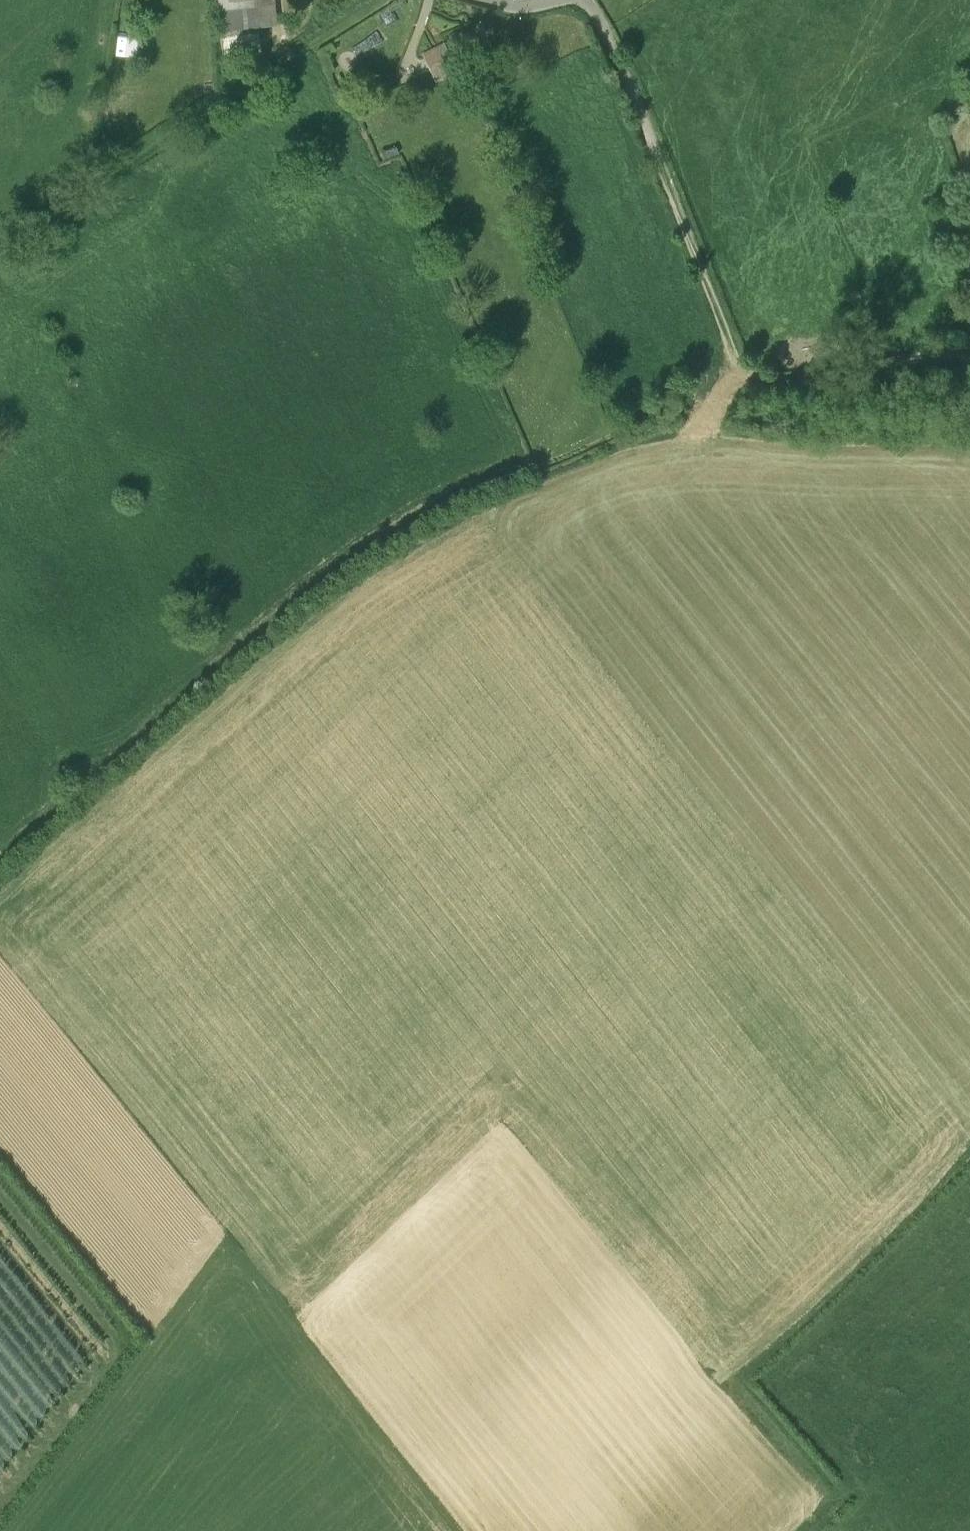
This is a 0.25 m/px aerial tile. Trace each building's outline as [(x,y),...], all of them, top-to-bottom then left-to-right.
[(275,0),(217,0),(220,32),(277,25),(275,0)] [(469,40),(464,27),(448,33),(453,46),(469,40)] [(438,82),(458,72),(444,43),(423,54),(438,82)] [(399,154),(397,146),(381,152),(384,159),(399,154)] [(854,347),(852,339),(844,342),(846,349),(854,347)]
